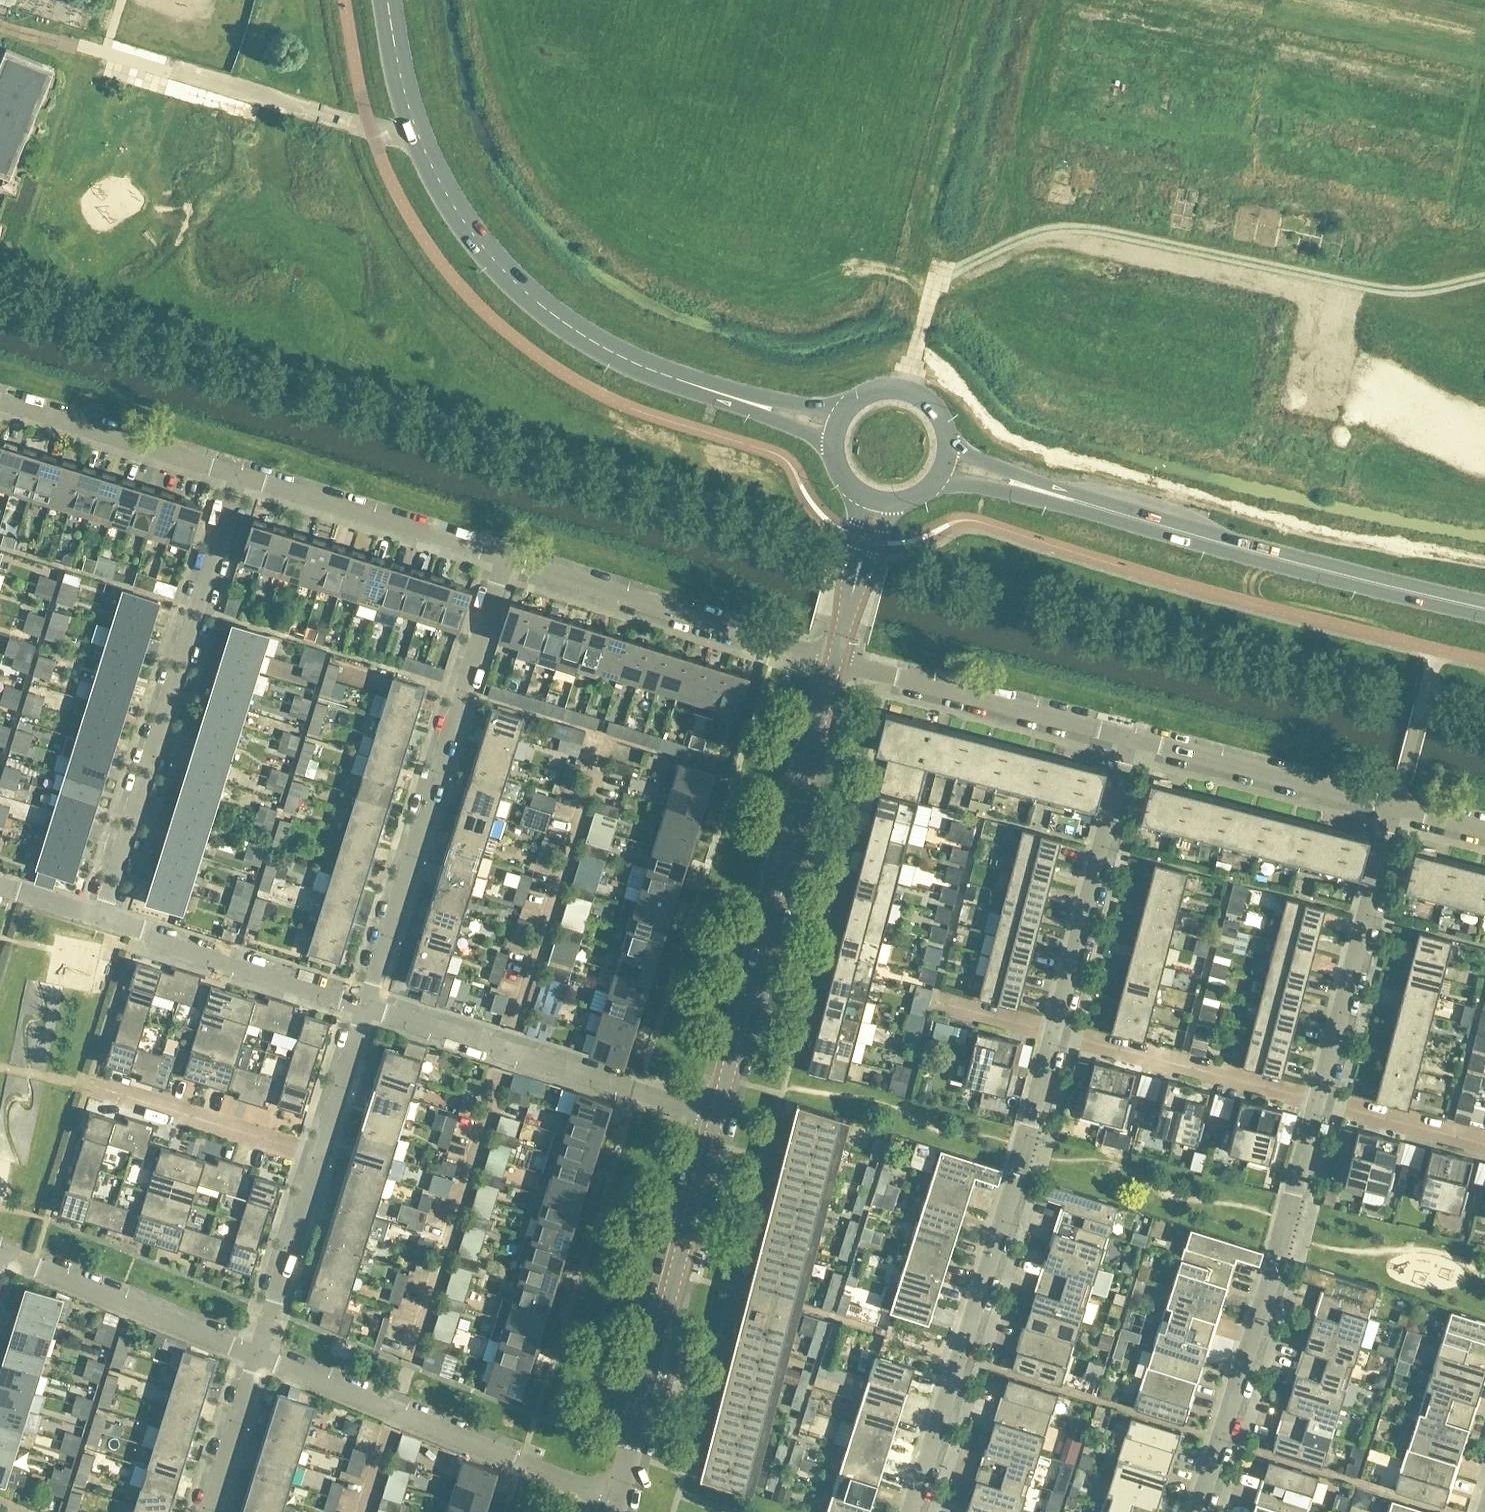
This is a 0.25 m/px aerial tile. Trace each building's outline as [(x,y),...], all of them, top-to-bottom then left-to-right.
[(13,13),(17,0),(0,0),(0,8),(13,13)] [(48,70),(8,54),(0,73),(0,168),(7,171),(48,70)] [(23,451),(3,445),(0,455),(0,488),(10,491),(23,451)] [(30,497),(43,457),(23,451),(10,491),(30,497)] [(50,503),(62,463),(43,457),(30,497),(50,503)] [(69,509),(82,469),(62,463),(50,503),(69,509)] [(89,515),(102,475),(82,469),(69,509),(89,515)] [(109,522),(121,481),(102,475),(89,515),(109,522)] [(129,528),(141,487),(121,481),(109,522),(129,528)] [(148,534),(161,493),(141,487),(129,528),(148,534)] [(168,540),(180,500),(161,493),(148,534),(168,540)] [(188,546),(201,506),(180,500),(168,540),(188,546)] [(260,569),(272,528),(252,522),(240,562),(260,569)] [(280,575),(292,534),(272,528),(260,569),(280,575)] [(3,533),(0,543),(14,547),(16,537),(3,533)] [(299,581),(312,541),(292,534),(280,575),(299,581)] [(319,587),(332,547),(312,541),(299,581),(319,587)] [(339,593),(351,553),(332,547),(319,587),(339,593)] [(63,554),(61,561),(73,565),(76,553),(69,550),(63,554)] [(358,599),(371,559),(351,553),(339,593),(358,599)] [(354,613),(374,619),(378,605),(391,565),(371,559),(358,599),(354,613)] [(378,605),(374,619),(393,625),(398,611),(410,571),(391,565),(378,605)] [(114,571),(112,579),(122,581),(124,574),(114,571)] [(417,618),(430,577),(410,571),(398,611),(417,618)] [(40,575),(37,585),(53,590),(56,580),(40,575)] [(437,624),(450,583),(430,577),(417,618),(437,624)] [(75,597),(78,587),(62,582),(59,591),(75,597)] [(457,630),(470,590),(450,583),(437,624),(457,630)] [(34,594),(50,599),(53,590),(37,585),(34,594)] [(153,620),(158,601),(124,590),(118,609),(153,620)] [(72,606),(75,597),(59,591),(56,601),(72,606)] [(228,595),(222,612),(235,616),(240,599),(228,595)] [(519,647),(530,609),(510,602),(498,640),(519,647)] [(147,639),(153,620),(118,609),(112,628),(147,639)] [(538,653),(550,615),(530,609),(519,647),(538,653)] [(28,612),(25,621),(42,626),(45,617),(28,612)] [(555,668),(570,621),(550,615),(538,653),(535,662),(555,668)] [(64,633),(67,624),(50,619),(47,628),(64,633)] [(39,636),(42,626),(25,621),(22,631),(39,636)] [(575,674),(578,665),(589,627),(570,621),(555,668),(575,674)] [(262,654),(268,635),(233,624),(227,643),(262,654)] [(597,671),(609,633),(589,627),(578,665),(597,671)] [(61,643),(64,633),(47,628),(44,638),(61,643)] [(141,657),(147,639),(112,628),(106,646),(141,657)] [(318,630),(315,641),(322,644),(326,632),(318,630)] [(617,677),(629,639),(609,633),(597,671),(617,677)] [(637,683),(649,645),(629,639),(617,677),(637,683)] [(256,673),(262,654),(227,643),(221,662),(256,673)] [(656,689),(668,651),(649,645),(637,683),(656,689)] [(135,675),(141,657),(106,646),(100,664),(135,675)] [(33,653),(17,648),(14,658),(30,663),(33,653)] [(676,696),(688,658),(668,651),(656,689),(676,696)] [(52,670),(55,660),(39,655),(36,665),(52,670)] [(414,672),(417,661),(405,657),(402,668),(414,672)] [(27,673),(30,663),(14,658),(11,668),(27,673)] [(319,673),(322,663),(306,658),(303,667),(319,673)] [(696,702),(708,664),(688,658),(676,696),(696,702)] [(250,691),(256,673),(221,662),(215,680),(250,691)] [(335,681),(339,666),(328,663),(324,678),(335,681)] [(130,694),(135,675),(100,664),(95,683),(130,694)] [(713,717),(716,708),(727,670),(708,664),(696,702),(693,711),(713,717)] [(49,680),(52,670),(36,665),(33,674),(49,680)] [(441,680),(444,669),(432,665),(429,676),(441,680)] [(319,673),(303,667),(300,677),(316,682),(319,673)] [(736,714),(748,676),(727,670),(716,708),(736,714)] [(419,707),(425,687),(393,677),(386,697),(419,707)] [(330,696),(335,681),(324,678),(319,692),(330,696)] [(245,710),(250,691),(215,680),(210,699),(245,710)] [(124,712),(130,694),(95,683),(89,701),(124,712)] [(5,685),(2,695),(19,700),(22,690),(5,685)] [(487,696),(502,700),(505,690),(491,685),(487,696)] [(525,696),(505,690),(502,700),(522,706),(525,696)] [(41,706),(44,697),(28,692),(25,701),(41,706)] [(19,700),(2,695),(0,702),(0,704),(16,709),(19,700)] [(308,709),(311,700),(294,695),(291,704),(308,709)] [(545,702),(525,696),(522,706),(541,712),(545,702)] [(413,727),(419,707),(386,697),(380,716),(413,727)] [(239,728),(245,710),(210,699),(204,717),(239,728)] [(38,716),(41,706),(25,701),(21,711),(38,716)] [(118,731),(124,712),(89,701),(83,720),(118,731)] [(323,720),(327,705),(316,702),(312,717),(323,720)] [(564,708),(545,702),(541,712),(561,719),(564,708)] [(305,719),(308,709),(291,704),(288,714),(305,719)] [(518,738),(525,718),(492,708),(486,728),(518,738)] [(584,714),(564,708),(561,719),(581,725),(584,714)] [(941,747),(946,728),(885,712),(880,732),(941,747)] [(599,719),(584,714),(581,725),(596,729),(599,719)] [(407,746),(413,727),(380,716),(374,736),(407,746)] [(233,746),(239,728),(204,717),(198,736),(233,746)] [(318,735),(323,720),(312,717),(307,732),(318,735)] [(112,749),(118,731),(83,720),(78,738),(112,749)] [(605,732),(620,737),(623,726),(609,722),(605,732)] [(585,732),(554,723),(550,735),(561,738),(557,750),(578,756),(585,732)] [(7,737),(10,727),(0,724),(0,734),(7,737)] [(640,743),(643,732),(623,726),(620,737),(640,743)] [(512,758),(518,738),(486,728),(480,747),(512,758)] [(954,778),(966,733),(946,728),(941,747),(936,767),(934,773),(954,778)] [(29,744),(32,734),(16,729),(13,738),(29,744)] [(297,746),(300,736),(283,731),(280,741),(297,746)] [(648,734),(643,732),(640,743),(659,749),(663,739),(648,734)] [(936,767),(941,747),(880,732),(875,751),(889,754),(927,764),(936,767)] [(974,783),(986,738),(966,733),(954,778),(974,783)] [(228,765),(233,746),(198,736),(193,754),(228,765)] [(401,766),(407,746),(374,736),(368,755),(401,766)] [(27,753),(29,744),(13,738),(10,748),(27,753)] [(107,767),(112,749),(78,738),(72,757),(107,767)] [(994,788),(1006,744),(986,738),(974,783),(994,788)] [(677,743),(663,739),(659,749),(674,754),(677,743)] [(293,755),(297,746),(280,741),(277,750),(293,755)] [(310,759),(315,744),(304,741),(300,756),(310,759)] [(1014,793),(1026,749),(1006,744),(994,788),(1014,793)] [(684,757),(699,762),(702,751),(688,746),(684,757)] [(506,777),(512,758),(480,747),(474,767),(506,777)] [(1034,799),(1045,754),(1026,749),(1014,793),(1034,799)] [(717,756),(702,751),(699,762),(714,766),(717,756)] [(222,783),(228,765),(193,754),(187,772),(222,783)] [(917,803),(927,764),(889,754),(879,792),(878,793),(917,803)] [(1054,804),(1065,759),(1045,754),(1034,799),(1054,804)] [(394,785),(401,766),(368,755),(362,775),(394,785)] [(306,774),(310,759),(300,756),(295,770),(306,774)] [(101,786),(107,767),(72,757),(66,775),(101,786)] [(619,774),(622,763),(611,759),(607,770),(619,774)] [(1073,809),(1085,764),(1065,759),(1054,804),(1073,809)] [(566,762),(563,773),(576,778),(580,766),(566,762)] [(631,777),(634,767),(622,763),(619,774),(631,777)] [(712,796),(718,775),(679,763),(673,784),(712,796)] [(1094,814),(1105,769),(1085,764),(1073,809),(1094,814)] [(18,780),(21,771),(5,765),(2,775),(18,780)] [(500,797),(506,777),(474,767),(467,786),(500,797)] [(288,773),(272,768),(269,777),(285,783),(288,773)] [(216,802),(222,783),(187,772),(181,791),(216,802)] [(573,789),(576,778),(563,773),(559,785),(573,789)] [(18,780),(2,775),(0,780),(0,785),(15,790),(18,780)] [(95,804),(101,786),(66,775),(60,793),(95,804)] [(388,805),(394,785),(362,775),(356,795),(388,805)] [(282,792),(285,783),(269,777),(266,787),(282,792)] [(298,798),(303,783),(292,780),(287,795),(298,798)] [(1157,831),(1168,786),(1150,781),(1138,826),(1157,831)] [(705,817),(712,796),(673,784),(666,805),(705,817)] [(494,816),(500,797),(467,786),(461,806),(494,816)] [(1175,835),(1186,790),(1168,786),(1157,831),(1175,835)] [(1193,840),(1205,795),(1186,790),(1175,835),(1193,840)] [(210,820),(216,802),(181,791),(175,809),(210,820)] [(89,823),(95,804),(60,793),(55,812),(89,823)] [(912,823),(917,803),(878,793),(873,813),(912,823)] [(294,813),(298,798),(287,795),(283,810),(294,813)] [(382,824),(388,805),(356,795),(350,814),(382,824)] [(1211,845),(1223,800),(1205,795),(1193,840),(1211,845)] [(545,798),(541,809),(552,813),(555,801),(545,798)] [(1229,849),(1241,805),(1223,800),(1211,845),(1229,849)] [(606,815),(610,804),(598,801),(595,811),(606,815)] [(10,807),(0,804),(0,815),(7,817),(10,807)] [(618,819),(621,808),(610,804),(606,815),(618,819)] [(274,820),(277,810),(260,805),(257,814),(274,820)] [(526,805),(520,824),(546,832),(552,813),(541,809),(526,805)] [(699,838),(705,817),(666,805),(660,826),(699,838)] [(1248,854),(1259,809),(1241,805),(1229,849),(1248,854)] [(488,836),(494,816),(461,806),(455,826),(488,836)] [(205,838),(210,820),(175,809),(170,828),(205,838)] [(1266,859),(1277,814),(1259,809),(1248,854),(1266,859)] [(84,841),(89,823),(55,812),(49,830),(84,841)] [(907,843),(912,823),(873,813),(868,833),(907,843)] [(271,829),(274,820),(257,814),(254,824),(271,829)] [(376,844),(382,824),(350,814),(344,834),(376,844)] [(1284,864),(1295,819),(1277,814),(1266,859),(1284,864)] [(286,837),(291,822),(280,819),(275,834),(286,837)] [(1302,868),(1314,823),(1295,819),(1284,864),(1302,868)] [(950,827),(949,832),(971,838),(974,826),(949,820),(947,826),(950,827)] [(1320,873),(1332,828),(1314,823),(1302,868),(1320,873)] [(482,855),(488,836),(455,826),(449,845),(482,855)] [(692,858),(699,838),(660,826),(653,846),(692,858)] [(199,857),(205,838),(170,828),(164,846),(199,857)] [(1338,878),(1350,833),(1332,828),(1320,873),(1338,878)] [(1055,861),(1061,839),(1022,829),(1016,851),(1055,861)] [(78,859),(84,841),(49,830),(43,849),(78,859)] [(969,845),(971,838),(949,832),(947,840),(969,845)] [(901,863),(907,843),(868,833),(863,853),(901,863)] [(1357,883),(1369,838),(1350,833),(1338,878),(1357,883)] [(281,852),(286,837),(275,834),(271,849),(281,852)] [(370,863),(376,844),(344,834),(338,853),(370,863)] [(542,839),(538,851),(552,855),(556,844),(542,839)] [(262,856),(265,847),(249,841),(246,851),(262,856)] [(593,856),(597,846),(585,842),(582,853),(593,856)] [(476,875),(482,855),(449,845),(443,865),(476,875)] [(193,875),(199,857),(164,846),(158,864),(193,875)] [(605,860),(609,849),(597,846),(593,856),(605,860)] [(686,879),(692,858),(653,846),(647,867),(686,879)] [(952,846),(950,854),(966,858),(968,850),(952,846)] [(72,878),(78,859),(43,849),(37,868),(39,868),(35,882),(52,887),(56,874),(72,878)] [(1421,899),(1432,854),(1414,849),(1402,894),(1421,899)] [(259,866),(262,856),(246,851),(243,861),(259,866)] [(548,867),(552,855),(538,851),(535,863),(548,867)] [(1050,882),(1055,861),(1016,851),(1011,871),(1050,882)] [(364,883),(370,863),(338,853),(332,873),(364,883)] [(896,883),(901,863),(863,853),(858,873),(896,883)] [(964,865),(966,858),(950,854),(948,861),(964,865)] [(1439,904),(1450,859),(1432,854),(1421,899),(1439,904)] [(274,876),(279,861),(268,858),(263,873),(274,876)] [(1457,908),(1469,864),(1450,859),(1439,904),(1457,908)] [(1183,891),(1188,872),(1154,863),(1149,883),(1183,891)] [(187,894),(193,875),(158,864),(152,883),(187,894)] [(1484,875),(1484,868),(1469,864),(1457,908),(1475,913),(1484,875)] [(470,894),(476,875),(443,865),(437,884),(470,894)] [(947,866),(945,874),(961,878),(963,870),(947,866)] [(679,900),(686,879),(647,867),(640,888),(679,900)] [(635,890),(640,872),(631,869),(626,888),(635,890)] [(1044,902),(1050,882),(1011,871),(1005,892),(1044,902)] [(269,891),(274,876),(263,873),(259,888),(269,891)] [(358,902),(364,883),(332,873),(325,892),(358,902)] [(891,902),(896,883),(858,873),(852,892),(891,902)] [(959,885),(961,878),(945,874),(943,881),(959,885)] [(1475,913),(1484,916),(1484,875),(1475,913)] [(520,876),(517,888),(527,891),(531,879),(520,876)] [(254,883),(237,878),(234,888),(251,893),(254,883)] [(182,913),(187,894),(152,883),(147,902),(182,913)] [(581,898),(584,887),(572,883),(569,894),(581,898)] [(1178,910),(1183,891),(1149,883),(1144,901),(1178,910)] [(464,914),(470,894),(437,884),(431,904),(464,914)] [(1233,884),(1227,905),(1243,909),(1249,888),(1233,884)] [(942,886),(940,893),(956,897),(957,890),(942,886)] [(592,901),(596,891),(584,887),(581,898),(592,901)] [(251,893),(234,888),(231,897),(248,902),(251,893)] [(524,903),(527,891),(517,888),(513,899),(524,903)] [(673,920),(679,901),(679,900),(640,888),(634,908),(673,920)] [(352,922),(358,902),(325,892),(319,912),(352,922)] [(886,922),(891,902),(852,892),(847,912),(886,922)] [(1039,923),(1044,902),(1005,892),(1000,913),(1039,923)] [(954,905),(956,897),(940,893),(938,901),(954,905)] [(262,915),(266,900),(256,897),(251,912),(262,915)] [(1319,929),(1325,907),(1286,897),(1280,919),(1319,929)] [(1173,928),(1178,910),(1144,901),(1140,920),(1173,928)] [(457,934),(464,914),(431,904),(425,923),(457,934)] [(1241,916),(1243,909),(1227,905),(1226,912),(1241,916)] [(242,921),(245,911),(229,906),(226,916),(242,921)] [(937,906),(935,913),(951,917),(952,910),(937,906)] [(667,941),(673,920),(634,908),(628,929),(667,941)] [(257,930),(262,915),(251,912),(247,927),(257,930)] [(346,942),(352,922),(319,912),(313,931),(346,942)] [(881,942),(886,922),(847,912),(842,932),(881,942)] [(949,924),(951,917),(935,913),(933,920),(949,924)] [(1033,944),(1039,923),(1000,913),(994,934),(1033,944)] [(518,918),(514,929),(528,934),(531,922),(518,918)] [(1224,919),(1222,926),(1237,930),(1239,923),(1224,919)] [(1314,950),(1319,929),(1280,919),(1275,940),(1314,950)] [(1168,947),(1173,928),(1140,920),(1135,938),(1168,947)] [(1470,921),(1467,930),(1476,932),(1478,923),(1470,921)] [(451,953),(457,934),(425,923),(419,943),(451,953)] [(568,939),(571,928),(559,925),(556,936),(568,939)] [(932,925),(930,933),(945,937),(947,929),(932,925)] [(1235,938),(1237,930),(1222,926),(1220,934),(1235,938)] [(579,943),(583,932),(571,928),(568,939),(579,943)] [(524,946),(528,934),(514,929),(510,941),(524,946)] [(660,962),(667,941),(628,929),(621,950),(660,962)] [(340,962),(346,942),(313,931),(307,952),(340,962)] [(876,962),(881,942),(842,932),(837,952),(876,962)] [(1446,962),(1452,940),(1418,932),(1413,953),(1446,962)] [(943,944),(945,937),(930,933),(928,940),(943,944)] [(1028,965),(1033,944),(994,934),(989,955),(1028,965)] [(1234,955),(1245,957),(1247,938),(1237,937),(1234,955)] [(1163,966),(1168,947),(1135,938),(1130,957),(1163,966)] [(1218,940),(1216,947),(1232,951),(1234,944),(1218,940)] [(1308,971),(1314,950),(1275,940),(1269,961),(1308,971)] [(445,973),(451,953),(419,943),(413,962),(445,973)] [(926,945),(925,953),(940,957),(942,949),(926,945)] [(1230,958),(1232,951),(1216,947),(1214,954),(1230,958)] [(654,983),(660,962),(621,950),(615,970),(654,983)] [(871,981),(876,962),(837,952),(832,971),(871,981)] [(1039,952),(1035,965),(1049,968),(1052,955),(1039,952)] [(938,964),(940,957),(925,953),(923,960),(938,964)] [(1442,978),(1446,962),(1413,953),(1408,970),(1442,978)] [(496,954),(492,966),(503,969),(507,957),(496,954)] [(1022,986),(1028,965),(989,955),(984,976),(1022,986)] [(1158,984),(1163,966),(1130,957),(1125,976),(1158,984)] [(1213,961),(1211,968),(1226,972),(1228,965),(1213,961)] [(1303,992),(1308,971),(1269,961),(1264,982),(1303,992)] [(179,1001),(188,971),(171,966),(171,967),(174,968),(173,974),(135,962),(135,963),(138,964),(124,1007),(148,1015),(154,994),(179,1001)] [(455,976),(445,973),(413,962),(406,983),(423,988),(419,1001),(444,1009),(455,976)] [(921,965),(919,973),(935,977),(937,969),(921,965)] [(499,981),(503,969),(492,966),(489,977),(499,981)] [(555,980),(558,970),(547,966),(546,967),(543,977),(555,980)] [(1225,979),(1226,972),(1211,968),(1209,975),(1225,979)] [(567,984),(570,973),(558,970),(555,980),(567,984)] [(647,1003),(654,983),(615,970),(608,991),(647,1003)] [(1437,997),(1442,978),(1408,970),(1404,988),(1437,997)] [(219,1037),(233,992),(199,982),(201,976),(205,977),(205,976),(188,971),(179,1001),(203,1009),(196,1030),(219,1037)] [(866,1001),(871,981),(832,971),(827,991),(866,1001)] [(933,984),(935,977),(919,973),(918,980),(933,984)] [(1017,1008),(1022,986),(984,976),(978,998),(1017,1008)] [(1154,1003),(1158,984),(1125,976),(1120,994),(1154,1003)] [(1207,982),(1205,989),(1221,993),(1223,986),(1207,982)] [(1297,1013),(1303,992),(1264,982),(1259,1003),(1297,1013)] [(916,985),(914,992),(930,996),(932,989),(916,985)] [(1432,1016),(1437,997),(1404,988),(1399,1007),(1432,1016)] [(1204,996),(1219,1000),(1221,993),(1205,989),(1204,996)] [(641,1024),(647,1003),(608,991),(602,1012),(641,1024)] [(860,1021),(866,1001),(827,991),(822,1011),(860,1021)] [(273,1031),(282,1000),(265,995),(265,996),(268,997),(267,1003),(233,992),(219,1037),(242,1044),(248,1023),(273,1031)] [(928,1004),(930,996),(914,992),(912,1000),(928,1004)] [(495,993),(490,1010),(502,1014),(508,997),(495,993)] [(1149,1021),(1154,1003),(1120,994),(1115,1013),(1149,1021)] [(314,1066),(327,1023),(330,1024),(331,1023),(293,1011),(295,1006),(299,1007),(299,1006),(282,1000),(273,1031),(297,1038),(291,1059),(314,1066)] [(1202,1003),(1200,1010),(1216,1014),(1218,1007),(1202,1003)] [(1292,1034),(1297,1013),(1259,1003),(1253,1024),(1292,1034)] [(138,1047),(148,1015),(124,1007),(107,1062),(104,1061),(104,1062),(141,1074),(140,1080),(136,1078),(136,1080),(153,1085),(163,1051),(162,1051),(161,1055),(138,1047)] [(542,1022),(545,1011),(534,1007),(530,1018),(542,1022)] [(1427,1034),(1432,1016),(1399,1007),(1394,1025),(1427,1034)] [(1214,1021),(1216,1014),(1200,1010),(1198,1017),(1214,1021)] [(554,1025),(557,1015),(545,1011),(542,1022),(554,1025)] [(855,1041),(860,1021),(822,1011),(817,1031),(855,1041)] [(634,1045),(641,1024),(602,1012),(595,1033),(634,1045)] [(909,1012),(904,1032),(920,1036),(925,1017),(909,1012)] [(1144,1041),(1149,1021),(1115,1013),(1110,1032),(1144,1041)] [(953,1048),(958,1027),(936,1021),(931,1042),(953,1048)] [(1196,1023),(1195,1031),(1210,1035),(1212,1027),(1196,1023)] [(1286,1055),(1292,1034),(1253,1024),(1248,1045),(1286,1055)] [(1422,1053),(1427,1034),(1394,1025),(1389,1044),(1422,1053)] [(156,1048),(164,1035),(149,1026),(141,1039),(156,1048)] [(529,1038),(543,1043),(547,1032),(533,1027),(529,1038)] [(205,1081),(219,1037),(196,1030),(190,1051),(177,1047),(175,1054),(163,1051),(153,1085),(170,1090),(170,1089),(166,1088),(172,1071),(205,1081)] [(850,1060),(855,1041),(817,1031),(811,1050),(850,1060)] [(968,1061),(955,1058),(949,1079),(984,1088),(997,1036),(976,1031),(968,1061)] [(1208,1042),(1210,1035),(1195,1031),(1193,1038),(1208,1042)] [(918,1043),(920,1036),(904,1032),(902,1039),(918,1043)] [(628,1066),(634,1045),(595,1033),(589,1054),(628,1066)] [(1010,1072),(1018,1041),(997,1036),(984,1088),(1004,1093),(1005,1090),(1009,1091),(1014,1073),(1012,1073),(1010,1072)] [(260,1072),(235,1065),(242,1044),(219,1037),(205,1081),(239,1092),(237,1097),(233,1096),(233,1097),(250,1103),(260,1072)] [(416,1079),(427,1046),(407,1039),(402,1053),(386,1048),(380,1068),(416,1079)] [(1474,1041),(1472,1049),(1484,1052),(1484,1044),(1474,1041)] [(1418,1071),(1422,1053),(1389,1044),(1384,1063),(1418,1071)] [(1281,1076),(1286,1055),(1248,1045),(1242,1066),(1281,1076)] [(1205,1057),(1206,1050),(1191,1046),(1189,1053),(1205,1057)] [(845,1081),(850,1060),(811,1050),(806,1071),(845,1081)] [(1469,1061),(1484,1065),(1484,1063),(1484,1057),(1471,1054),(1469,1061)] [(300,1110),(314,1066),(291,1059),(284,1080),(260,1072),(250,1103),(267,1108),(268,1107),(264,1106),(266,1100),(303,1112),(303,1111),(300,1110)] [(1101,1118),(1114,1066),(1093,1061),(1085,1092),(1082,1091),(1077,1108),(1081,1110),(1080,1113),(1101,1118)] [(1482,1072),(1484,1065),(1469,1061),(1467,1068),(1482,1072)] [(1078,1062),(1071,1085),(1083,1088),(1089,1065),(1078,1062)] [(1413,1090),(1418,1071),(1384,1063),(1379,1081),(1413,1090)] [(896,1064),(894,1071),(909,1075),(911,1068),(896,1064)] [(1015,1064),(1012,1073),(1014,1073),(1025,1076),(1027,1067),(1015,1064)] [(1127,1102),(1135,1072),(1114,1066),(1101,1118),(1121,1124),(1122,1120),(1126,1121),(1130,1103),(1127,1102)] [(410,1099),(416,1079),(380,1068),(374,1087),(410,1099)] [(908,1083),(909,1075),(894,1071),(892,1079),(908,1083)] [(1465,1073),(1464,1081),(1479,1085),(1481,1077),(1465,1073)] [(1140,1079),(1135,1101),(1155,1106),(1160,1083),(1140,1079)] [(1174,1137),(1188,1085),(1167,1080),(1159,1111),(1155,1110),(1151,1128),(1154,1129),(1153,1132),(1174,1137)] [(1408,1109),(1413,1090),(1379,1081),(1374,1101),(1408,1109)] [(1479,1085),(1464,1081),(1462,1088),(1477,1092),(1479,1085)] [(888,1096),(905,1099),(907,1086),(891,1083),(888,1096)] [(1200,1122),(1208,1091),(1188,1085),(1174,1137),(1195,1143),(1196,1139),(1199,1140),(1204,1123),(1200,1122)] [(404,1118),(410,1099),(374,1087),(368,1107),(404,1118)] [(517,1103),(520,1092),(508,1089),(505,1099),(517,1103)] [(529,1107),(532,1096),(520,1092),(517,1103),(529,1107)] [(609,1126),(616,1104),(577,1092),(570,1114),(609,1126)] [(1460,1093),(1458,1100),(1474,1105),(1476,1097),(1460,1093)] [(473,1110),(477,1098),(463,1094),(459,1106),(473,1110)] [(979,1099),(978,1117),(1010,1119),(1012,1101),(979,1099)] [(1248,1156),(1261,1105),(1240,1099),(1233,1130),(1229,1129),(1224,1147),(1228,1148),(1227,1151),(1248,1156)] [(1472,1112),(1474,1105),(1458,1100),(1457,1108),(1472,1112)] [(842,1147),(849,1120),(797,1103),(789,1133),(842,1147)] [(1274,1140),(1282,1110),(1261,1105),(1248,1156),(1268,1162),(1269,1158),(1273,1159),(1278,1141),(1274,1140)] [(398,1138),(404,1118),(368,1107),(362,1126),(398,1138)] [(1296,1113),(1282,1110),(1274,1140),(1278,1141),(1288,1144),(1296,1113)] [(131,1156),(141,1121),(124,1116),(124,1117),(128,1118),(126,1123),(89,1112),(88,1113),(91,1114),(74,1170),(97,1177),(107,1144),(131,1152),(130,1155),(131,1156)] [(533,1112),(531,1121),(554,1126),(556,1118),(533,1112)] [(603,1146),(609,1126),(570,1114),(564,1134),(603,1146)] [(1216,1128),(1219,1116),(1209,1114),(1207,1120),(1210,1121),(1209,1126),(1216,1128)] [(1469,1125),(1471,1118),(1455,1114),(1453,1121),(1469,1125)] [(1229,1119),(1219,1116),(1216,1128),(1223,1129),(1224,1126),(1227,1126),(1229,1119)] [(445,1118),(441,1130),(452,1133),(456,1121),(445,1118)] [(169,1199),(183,1153),(149,1143),(154,1126),(158,1127),(158,1126),(141,1121),(131,1156),(142,1159),(140,1167),(153,1171),(146,1192),(169,1199)] [(392,1157),(398,1138),(362,1126),(356,1146),(392,1157)] [(1209,1126),(1207,1132),(1214,1134),(1216,1128),(1209,1126)] [(1336,1152),(1346,1155),(1352,1132),(1342,1129),(1336,1152)] [(1365,1187),(1378,1135),(1357,1129),(1349,1160),(1346,1159),(1341,1177),(1345,1178),(1344,1181),(1365,1187)] [(448,1145),(452,1133),(441,1130),(438,1142),(448,1145)] [(504,1144),(507,1134),(495,1130),(492,1141),(504,1144)] [(603,1146),(564,1134),(554,1131),(548,1152),(596,1167),(603,1146)] [(835,1176),(842,1147),(789,1133),(781,1162),(835,1176)] [(516,1148),(519,1137),(507,1134),(504,1144),(516,1148)] [(891,1144),(900,1147),(903,1138),(893,1135),(891,1144)] [(1391,1171),(1399,1140),(1378,1135),(1365,1187),(1385,1192),(1386,1189),(1390,1190),(1395,1172),(1391,1171)] [(1116,1149),(1129,1152),(1132,1139),(1124,1137),(1119,1140),(1116,1149)] [(881,1151),(884,1141),(875,1138),(872,1148),(881,1151)] [(386,1177),(392,1157),(356,1146),(350,1165),(386,1177)] [(872,1148),(869,1157),(878,1160),(881,1151),(872,1148)] [(1438,1206),(1452,1154),(1431,1148),(1423,1179),(1419,1178),(1415,1196),(1418,1197),(1417,1200),(1438,1206)] [(997,1183),(1002,1168),(940,1149),(933,1172),(972,1185),(975,1176),(997,1183)] [(590,1188),(596,1167),(548,1152),(541,1173),(551,1176),(590,1188)] [(222,1192),(232,1161),(215,1156),(214,1157),(218,1158),(216,1164),(183,1153),(169,1199),(191,1205),(198,1184),(222,1192)] [(1464,1190),(1472,1159),(1452,1154),(1438,1206),(1459,1211),(1460,1208),(1463,1209),(1468,1191),(1464,1190)] [(442,1160),(439,1172),(453,1176),(456,1164),(442,1160)] [(264,1228),(277,1184),(280,1185),(281,1184),(243,1172),(245,1167),(249,1168),(249,1167),(232,1161),(222,1192),(247,1199),(240,1220),(264,1228)] [(827,1205),(835,1176),(781,1162),(774,1191),(827,1205)] [(1399,1177),(1406,1178),(1409,1166),(1403,1164),(1399,1177)] [(380,1196),(386,1177),(350,1165),(343,1185),(380,1196)] [(873,1177),(875,1168),(867,1165),(864,1175),(873,1177)] [(1473,1189),(1484,1192),(1484,1168),(1478,1166),(1473,1189)] [(882,1168),(878,1180),(888,1184),(891,1172),(882,1168)] [(91,1198),(97,1177),(74,1170),(61,1212),(58,1211),(57,1212),(108,1228),(115,1205),(91,1198)] [(491,1185),(494,1175),(483,1171),(479,1182),(491,1185)] [(513,1171),(510,1183),(535,1189),(538,1176),(513,1171)] [(449,1188),(453,1176),(439,1172),(435,1183),(449,1188)] [(965,1208),(972,1185),(933,1172),(926,1195),(965,1208)] [(503,1189),(506,1178),(494,1175),(491,1185),(503,1189)] [(864,1175),(861,1184),(870,1187),(873,1177),(864,1175)] [(583,1208),(590,1188),(551,1176),(545,1196),(583,1208)] [(884,1196),(888,1184),(878,1180),(874,1192),(884,1196)] [(1108,1235),(1117,1205),(1045,1182),(1041,1195),(1064,1202),(1058,1219),(1108,1235)] [(374,1216),(380,1196),(343,1185),(337,1205),(374,1216)] [(820,1234),(827,1205),(774,1191),(766,1220),(820,1234)] [(155,1242),(169,1199),(146,1192),(140,1213),(115,1205),(108,1228),(155,1242)] [(864,1205),(867,1195),(858,1192),(855,1202),(864,1205)] [(957,1231),(965,1208),(926,1195),(918,1218),(957,1231)] [(421,1196),(417,1208),(428,1211),(431,1200),(421,1196)] [(577,1229),(583,1208),(545,1196),(538,1217),(577,1229)] [(209,1234),(185,1226),(191,1205),(169,1199),(155,1242),(202,1257),(209,1234)] [(855,1202),(852,1211),(861,1214),(864,1205),(855,1202)] [(401,1203),(396,1219),(407,1222),(406,1226),(422,1230),(424,1223),(428,1211),(417,1208),(401,1203)] [(368,1236),(374,1216),(337,1205),(331,1224),(368,1236)] [(478,1227),(482,1216),(470,1212),(466,1223),(478,1227)] [(867,1214),(863,1226),(873,1229),(877,1217),(867,1214)] [(490,1231),(493,1220),(482,1216),(478,1227),(490,1231)] [(571,1250),(577,1229),(538,1217),(532,1238),(571,1250)] [(950,1254),(957,1231),(918,1218),(911,1241),(950,1254)] [(855,1232),(858,1222),(850,1219),(847,1229),(855,1232)] [(1098,1265),(1108,1235),(1058,1219),(1049,1249),(1098,1265)] [(250,1271),(264,1228),(240,1220),(234,1241),(209,1234),(202,1257),(253,1273),(253,1272),(250,1271)] [(812,1263),(820,1234),(766,1220),(759,1249),(812,1263)] [(362,1255),(368,1236),(331,1224),(325,1244),(362,1255)] [(869,1241),(873,1229),(863,1226),(860,1238),(869,1241)] [(1258,1264),(1263,1251),(1190,1228),(1181,1258),(1230,1274),(1236,1256),(1258,1264)] [(847,1229),(844,1238),(852,1241),(855,1232),(847,1229)] [(1148,1233),(1134,1229),(1130,1242),(1144,1247),(1148,1233)] [(418,1238),(414,1250),(428,1254),(432,1242),(418,1238)] [(564,1270),(571,1250),(532,1238),(525,1258),(564,1270)] [(849,1251),(852,1241),(844,1238),(841,1248),(849,1251)] [(943,1277),(950,1254),(911,1241),(904,1264),(943,1277)] [(356,1275),(362,1255),(325,1244),(319,1263),(356,1275)] [(841,1248),(838,1257),(846,1260),(849,1251),(841,1248)] [(804,1293),(812,1263),(759,1249),(751,1279),(804,1293)] [(856,1249),(853,1260),(863,1263),(866,1252),(856,1249)] [(1089,1294),(1098,1265),(1049,1249),(1039,1279),(1089,1294)] [(425,1266),(428,1254),(414,1250),(411,1262),(425,1266)] [(465,1268),(469,1258),(457,1254),(453,1265),(465,1268)] [(477,1272),(480,1261),(469,1258),(465,1268),(477,1272)] [(558,1291),(564,1270),(525,1258),(519,1279),(558,1291)] [(1221,1303),(1230,1274),(1181,1258),(1171,1288),(1221,1303)] [(853,1260),(849,1272),(859,1275),(863,1263),(853,1260)] [(1123,1261),(1120,1271),(1131,1274),(1134,1264),(1123,1261)] [(349,1294),(356,1275),(319,1263),(313,1283),(349,1294)] [(935,1300),(943,1277),(904,1264),(897,1287),(935,1300)] [(1368,1317),(1378,1287),(1305,1264),(1301,1277),(1324,1284),(1318,1302),(1368,1317)] [(839,1283),(842,1274),(833,1271),(830,1280),(839,1283)] [(855,1287),(859,1275),(849,1272),(845,1284),(855,1287)] [(396,1274),(393,1286),(404,1289),(407,1277),(396,1274)] [(551,1312),(558,1291),(519,1279),(512,1300),(551,1312)] [(800,1309),(802,1302),(804,1293),(751,1279),(747,1293),(744,1308),(797,1321),(800,1309)] [(1079,1324),(1089,1294),(1039,1279),(1030,1309),(1079,1324)] [(830,1280),(827,1289),(836,1292),(839,1283),(830,1280)] [(344,1312),(349,1294),(313,1283),(307,1303),(323,1308),(318,1325),(337,1333),(346,1336),(353,1315),(344,1312)] [(935,1300),(897,1287),(887,1284),(879,1308),(928,1323),(935,1300)] [(400,1301),(404,1289),(393,1286),(389,1298),(400,1301)] [(71,1298),(56,1292),(55,1297),(27,1288),(21,1307),(56,1318),(64,1320),(71,1298)] [(1211,1333),(1221,1303),(1171,1288),(1162,1318),(1211,1333)] [(833,1301),(836,1292),(827,1289),(824,1298),(833,1301)] [(1127,1295),(1116,1292),(1113,1302),(1123,1305),(1127,1295)] [(842,1294),(839,1303),(848,1306),(851,1297),(842,1294)] [(452,1310),(456,1299),(444,1295),(441,1306),(452,1310)] [(493,1310),(495,1298),(475,1295),(473,1306),(493,1310)] [(1131,1295),(1128,1308),(1135,1310),(1139,1297),(1131,1295)] [(551,1312),(512,1300),(503,1297),(496,1318),(545,1333),(551,1312)] [(824,1298),(822,1307),(830,1310),(833,1301),(824,1298)] [(464,1313),(468,1303),(456,1299),(452,1310),(464,1313)] [(1359,1347),(1368,1317),(1318,1302),(1309,1331),(1359,1347)] [(845,1315),(848,1306),(839,1303),(836,1312),(845,1315)] [(50,1336),(56,1318),(21,1307),(15,1325),(50,1336)] [(789,1350),(797,1321),(744,1308),(736,1336),(789,1350)] [(1070,1354),(1079,1324),(1030,1309),(1021,1338),(1070,1354)] [(1451,1310),(1441,1340),(1484,1354),(1484,1321),(1451,1310)] [(1400,1312),(1397,1322),(1405,1324),(1408,1314),(1400,1312)] [(1408,1317),(1405,1327),(1416,1330),(1418,1324),(1417,1319),(1408,1317)] [(538,1353),(545,1333),(496,1318),(490,1338),(499,1341),(538,1353)] [(1202,1363),(1211,1333),(1162,1318),(1152,1347),(1202,1363)] [(824,1331),(827,1322),(818,1319),(815,1328),(824,1331)] [(99,1321),(96,1331),(113,1336),(116,1326),(99,1321)] [(833,1323),(830,1332),(839,1335),(842,1326),(833,1323)] [(1117,1327),(1105,1324),(1103,1332),(1114,1335),(1117,1327)] [(44,1355),(50,1336),(15,1325),(9,1344),(44,1355)] [(1141,1333),(1121,1327),(1118,1337),(1138,1343),(1141,1333)] [(815,1328),(812,1337),(821,1339),(824,1331),(815,1328)] [(1406,1329),(1403,1338),(1418,1343),(1420,1333),(1406,1329)] [(110,1346),(113,1336),(96,1331),(93,1340),(110,1346)] [(1349,1377),(1359,1347),(1309,1331),(1300,1361),(1349,1377)] [(830,1332),(827,1341),(836,1344),(839,1335),(830,1332)] [(175,1342),(157,1334),(153,1343),(172,1351),(175,1342)] [(1098,1348),(1108,1351),(1113,1337),(1102,1334),(1098,1348)] [(126,1353),(130,1338),(119,1335),(115,1350),(126,1353)] [(439,1351),(443,1340),(431,1336),(428,1347),(439,1351)] [(782,1378),(789,1350),(736,1336),(729,1364),(782,1378)] [(818,1348),(821,1339),(812,1337),(809,1346),(818,1348)] [(1060,1384),(1070,1354),(1021,1338),(1011,1369),(1060,1384)] [(451,1354),(455,1344),(443,1340),(439,1351),(451,1354)] [(1484,1374),(1484,1354),(1441,1340),(1432,1370),(1481,1386),(1484,1374)] [(532,1374),(538,1353),(499,1341),(493,1362),(532,1374)] [(833,1354),(836,1344),(827,1341),(820,1363),(830,1367),(833,1354)] [(38,1373),(44,1355),(9,1344),(3,1362),(38,1373)] [(809,1346),(807,1355),(815,1357),(816,1357),(818,1348),(809,1346)] [(1115,1347),(1112,1356),(1121,1358),(1123,1350),(1115,1347)] [(1193,1393),(1202,1363),(1152,1347),(1143,1377),(1193,1393)] [(210,1379),(216,1359),(183,1349),(177,1369),(210,1379)] [(121,1368),(126,1353),(115,1350),(110,1365),(121,1368)] [(907,1390),(914,1367),(875,1355),(868,1378),(907,1390)] [(88,1358),(85,1367),(101,1373),(105,1363),(88,1358)] [(1340,1407),(1349,1377),(1300,1361),(1290,1391),(1340,1407)] [(38,1373),(3,1362),(0,1373),(0,1381),(33,1391),(38,1373)] [(522,1407),(532,1374),(493,1362),(484,1392),(522,1407)] [(826,1379),(830,1367),(820,1363),(816,1375),(826,1379)] [(775,1406),(782,1378),(729,1364),(722,1393),(775,1406)] [(98,1382),(101,1373),(85,1367),(82,1377),(98,1382)] [(1395,1382),(1416,1379),(1414,1367),(1393,1370),(1395,1382)] [(204,1399),(210,1379),(177,1369),(171,1388),(204,1399)] [(808,1381),(811,1372),(802,1369),(799,1378),(808,1381)] [(1472,1416),(1481,1386),(1432,1370),(1422,1400),(1472,1416)] [(118,1377),(107,1374),(102,1390),(113,1393),(118,1377)] [(1375,1378),(1373,1384),(1383,1387),(1386,1377),(1379,1375),(1375,1378)] [(1048,1423),(1058,1393),(1008,1377),(999,1408),(1048,1423)] [(1183,1423),(1193,1393),(1143,1377),(1133,1407),(1183,1423)] [(799,1378),(796,1388),(805,1391),(808,1381),(799,1378)] [(899,1413),(907,1390),(868,1378),(861,1401),(899,1413)] [(33,1391),(0,1381),(0,1402),(27,1410),(33,1391)] [(1099,1397),(1110,1400),(1113,1388),(1102,1385),(1099,1397)] [(198,1418),(204,1399),(171,1388),(165,1408),(198,1418)] [(802,1400),(805,1391),(796,1388),(793,1397),(802,1400)] [(309,1425),(318,1396),(298,1389),(295,1399),(279,1394),(272,1414),(309,1425)] [(109,1407),(113,1393),(102,1390),(98,1403),(109,1407)] [(1330,1436),(1340,1407),(1290,1391),(1281,1421),(1330,1436)] [(768,1434),(775,1406),(722,1393),(714,1421),(768,1434)] [(77,1395),(74,1404),(90,1409),(93,1400),(77,1395)] [(793,1397),(790,1407),(799,1410),(802,1400),(793,1397)] [(809,1397),(806,1408),(815,1412),(819,1400),(809,1397)] [(1462,1445),(1472,1416),(1422,1400),(1413,1430),(1462,1445)] [(892,1436),(899,1413),(861,1401),(853,1424),(892,1436)] [(27,1410),(0,1402),(0,1422),(21,1428),(27,1410)] [(87,1419),(90,1409),(74,1404),(71,1414),(87,1419)] [(192,1438),(198,1418),(165,1408),(159,1428),(192,1438)] [(825,1415),(815,1412),(806,1408),(802,1421),(821,1427),(825,1415)] [(1039,1453),(1048,1423),(999,1408),(989,1437),(1039,1453)] [(101,1431),(106,1416),(95,1413),(91,1428),(101,1431)] [(303,1445),(309,1425),(272,1414),(266,1433),(303,1445)] [(788,1415),(785,1424),(793,1427),(796,1418),(788,1415)] [(1171,1462),(1180,1432),(1131,1416),(1121,1446),(1171,1462)] [(1379,1418),(1376,1427),(1385,1430),(1388,1420),(1379,1418)] [(344,1423),(341,1431),(353,1434),(356,1423),(349,1420),(344,1423)] [(760,1463),(768,1434),(714,1421),(707,1449),(760,1463)] [(1321,1467),(1330,1436),(1281,1421),(1271,1451),(1321,1467)] [(21,1428),(0,1422),(0,1442),(15,1447),(21,1428)] [(785,1424),(782,1434),(790,1437),(793,1427),(785,1424)] [(885,1460),(892,1436),(853,1424),(846,1447),(885,1460)] [(1086,1428),(1076,1425),(1074,1432),(1084,1435),(1086,1428)] [(97,1446),(101,1431),(91,1428),(86,1443),(97,1446)] [(185,1457),(192,1438),(159,1428),(153,1447),(185,1457)] [(1453,1475),(1462,1445),(1413,1430),(1403,1459),(1453,1475)] [(65,1431),(62,1441),(79,1446),(82,1436),(65,1431)] [(297,1464),(303,1445),(266,1433),(260,1453),(297,1464)] [(320,1437),(317,1448),(345,1454),(347,1442),(320,1437)] [(1029,1483),(1039,1453),(989,1437),(980,1467),(1029,1483)] [(76,1456),(79,1446),(62,1441),(59,1450),(76,1456)] [(15,1447),(0,1442),(0,1462),(10,1465),(15,1447)] [(779,1442),(776,1451),(785,1454),(788,1445),(779,1442)] [(805,1446),(795,1443),(791,1454),(801,1458),(805,1446)] [(1161,1492),(1171,1462),(1121,1446),(1112,1476),(1161,1492)] [(179,1477),(185,1457),(153,1447),(147,1467),(179,1477)] [(878,1483),(885,1460),(846,1447),(839,1470),(878,1483)] [(363,1464),(367,1452),(353,1448),(349,1460),(363,1464)] [(759,1465),(760,1463),(707,1449),(700,1478),(752,1494),(754,1485),(757,1475),(759,1465)] [(776,1451),(773,1461),(782,1464),(785,1454),(776,1451)] [(89,1470),(94,1455),(83,1452),(78,1467),(89,1470)] [(1063,1452),(1060,1460),(1061,1461),(1074,1464),(1076,1457),(1063,1452)] [(290,1484),(297,1464),(260,1453),(254,1473),(290,1484)] [(801,1458),(791,1454),(787,1467),(797,1470),(801,1458)] [(403,1470),(406,1459),(394,1455),(391,1466),(403,1470)] [(1094,1459),(1085,1456),(1082,1465),(1092,1468),(1094,1459)] [(414,1473),(418,1463),(406,1459),(403,1470),(414,1473)] [(495,1492),(502,1471),(463,1459),(456,1480),(495,1492)] [(1443,1505),(1453,1475),(1403,1459),(1394,1490),(1443,1505)] [(359,1475),(363,1464),(349,1460),(346,1471),(359,1475)] [(1308,1506),(1318,1475),(1268,1460),(1259,1490),(1308,1506)] [(1074,1464),(1061,1461),(1052,1490),(1056,1491),(1065,1494),(1066,1494),(1075,1465),(1074,1464)] [(13,1487),(19,1468),(10,1465),(0,1462),(0,1483),(13,1487)] [(759,1465),(757,1475),(767,1478),(769,1469),(759,1465)] [(84,1485),(89,1470),(78,1467),(74,1482),(84,1485)] [(173,1496),(179,1477),(147,1467),(141,1486),(173,1496)] [(1029,1483),(980,1467),(970,1497),(1018,1511),(1020,1511),(1029,1483)] [(54,1468),(51,1477),(67,1483),(70,1473),(54,1468)] [(769,1469),(767,1478),(776,1481),(779,1472),(769,1469)] [(870,1506),(878,1483),(839,1470),(831,1493),(870,1506)] [(284,1504),(290,1484),(254,1473),(248,1492),(284,1504)] [(325,1492),(328,1479),(307,1473),(303,1486),(325,1492)] [(757,1475),(754,1485),(764,1488),(767,1478),(757,1475)] [(1161,1492),(1112,1476),(1102,1506),(1121,1511),(1155,1511),(1161,1492)] [(64,1492),(67,1483),(51,1477),(48,1487),(64,1492)] [(767,1478),(764,1488),(773,1491),(776,1481),(767,1478)] [(495,1492),(456,1480),(450,1501),(485,1511),(489,1511),(495,1492)] [(338,1499),(342,1487),(331,1484),(328,1495),(338,1499)] [(1070,1485),(1067,1495),(1075,1497),(1078,1487),(1070,1485)] [(173,1496),(141,1486),(134,1506),(154,1511),(168,1511),(173,1496)] [(780,1486),(775,1502),(787,1505),(792,1490),(780,1486)] [(1356,1488),(1351,1504),(1361,1507),(1368,1503),(1371,1492),(1356,1488)] [(1308,1506),(1259,1490),(1252,1511),(1306,1511),(1308,1506)] [(77,1510),(82,1494),(71,1491),(66,1507),(77,1510)] [(284,1504),(248,1492),(242,1511),(243,1511),(282,1511),(284,1504)] [(870,1506),(831,1493),(825,1511),(868,1511),(870,1506)] [(1332,1511),(1346,1511),(1350,1498),(1337,1494),(1332,1511)] [(335,1511),(338,1499),(328,1495),(324,1507),(335,1511)] [(1067,1495),(1065,1503),(1075,1506),(1078,1497),(1075,1497),(1067,1495)] [(390,1511),(393,1500),(381,1497),(378,1507),(390,1511)] [(970,1497),(966,1511),(1018,1511),(970,1497)] [(1391,1498),(1387,1511),(1434,1511),(1391,1498)] [(405,1504),(393,1500),(390,1511),(393,1511),(402,1511),(405,1504)] [(450,1501),(446,1511),(485,1511),(450,1501)]
